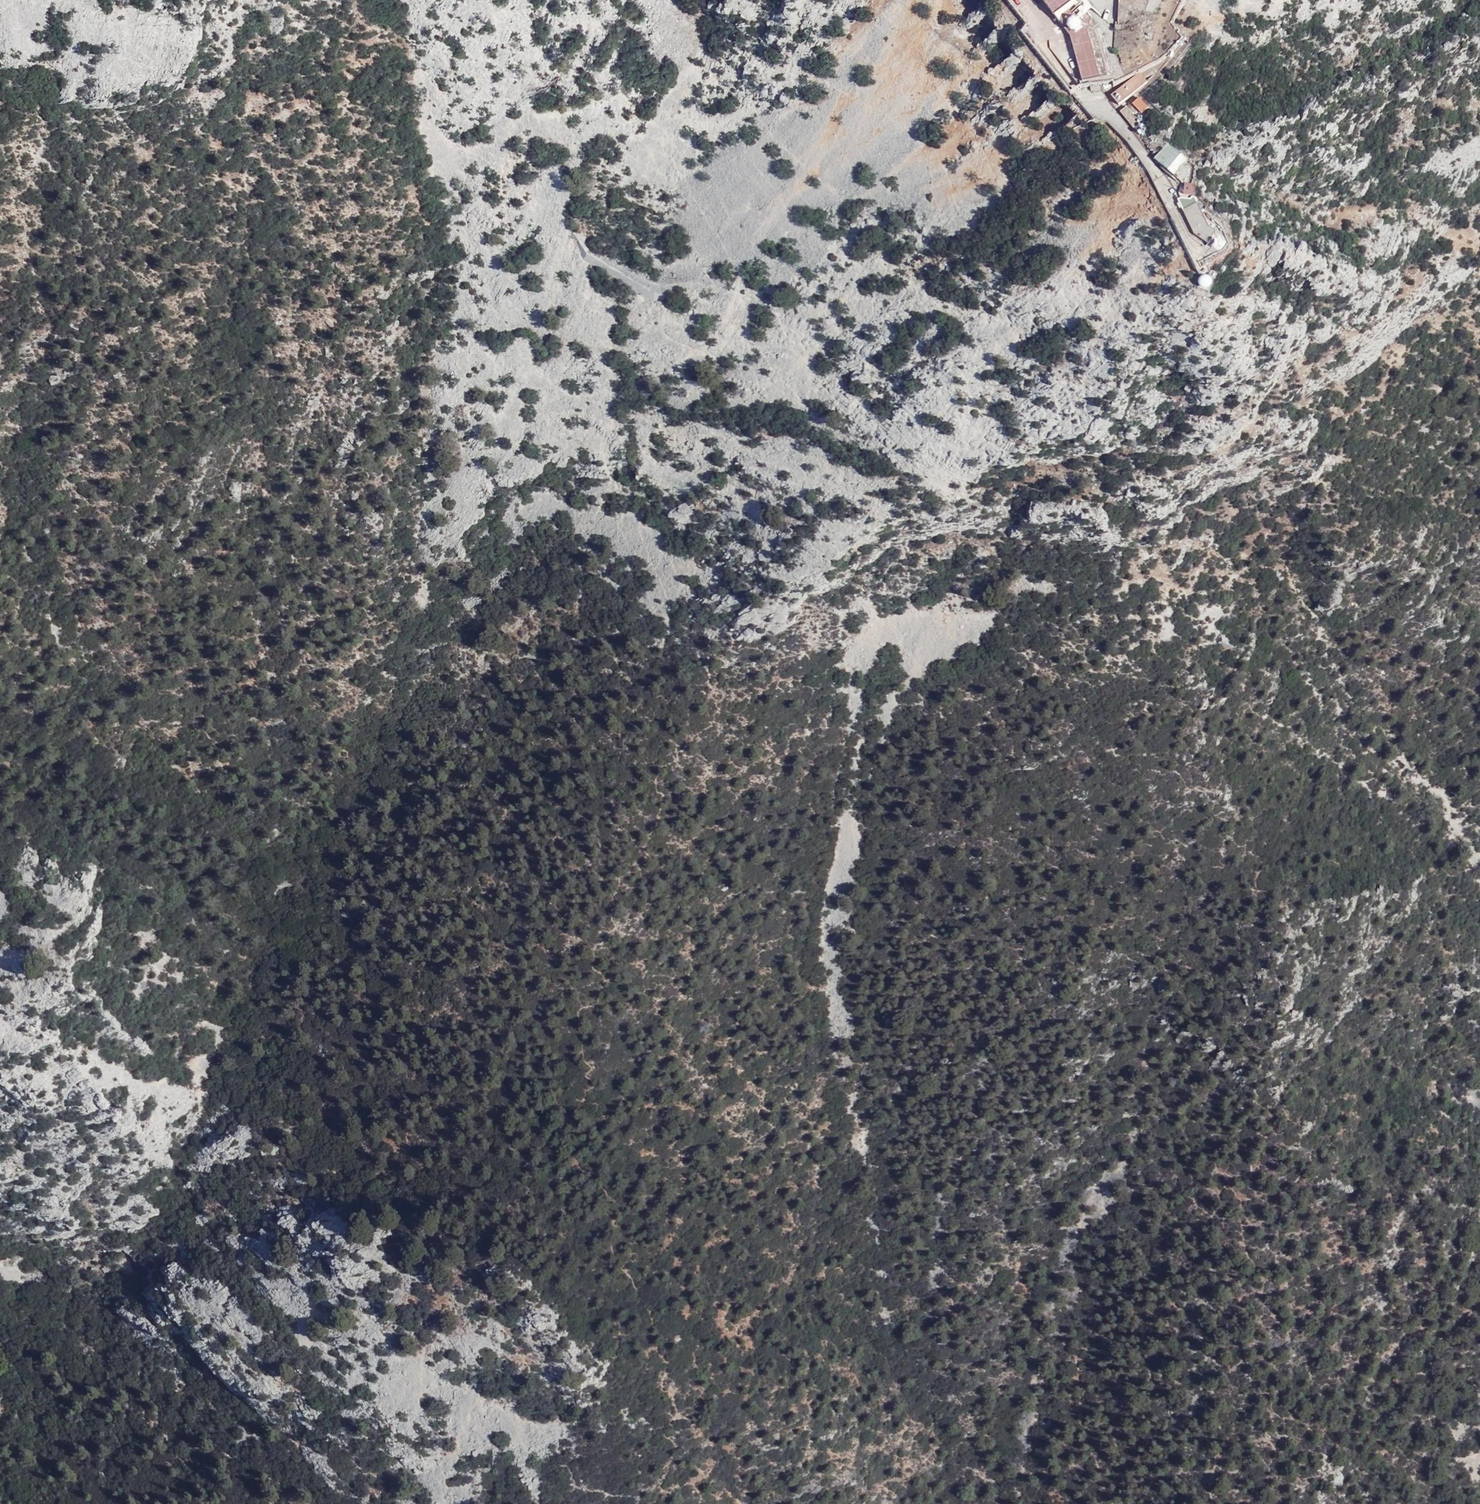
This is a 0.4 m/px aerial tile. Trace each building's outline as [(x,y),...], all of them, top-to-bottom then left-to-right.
[(1160,2),(1155,0),(1150,0),(1146,12),(1156,16),(1160,2)] [(1120,110),(1148,84),(1138,72),(1109,98),(1120,110)] [(1137,96),(1128,102),(1140,118),(1149,112),(1137,96)] [(1174,170),(1186,153),(1165,139),(1153,156),(1174,170)] [(1177,197),(1196,236),(1211,229),(1192,190),(1177,197)] [(1218,245),(1222,234),(1215,231),(1211,243),(1218,245)]
